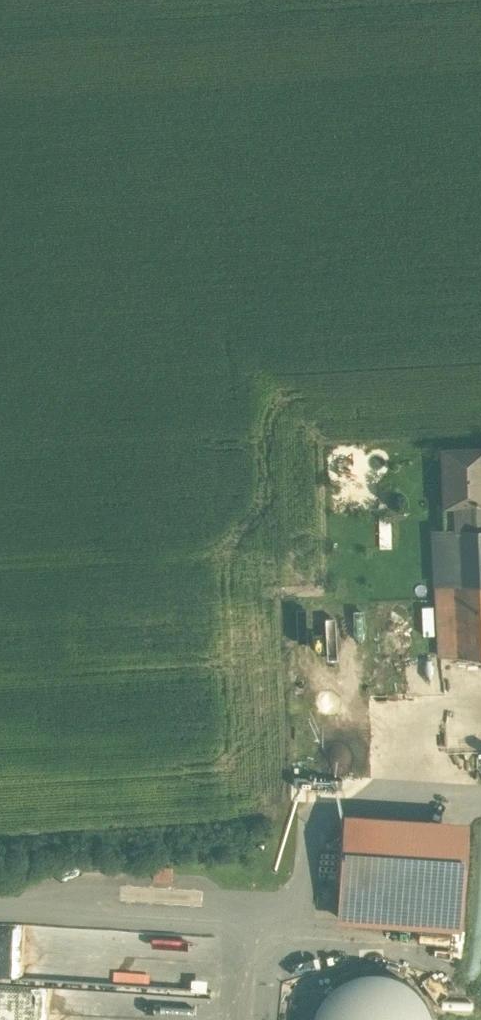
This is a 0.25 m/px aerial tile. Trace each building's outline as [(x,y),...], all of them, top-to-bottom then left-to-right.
[(480,503),(480,448),(444,450),(446,505),(462,504),(480,503)] [(462,504),(462,509),(458,509),(458,531),(435,532),(440,656),(480,654),(480,503),(462,504)] [(471,827),(348,813),(336,918),(458,933),(471,827)] [(365,971),(337,980),(319,1000),(311,1019),(430,1019),(425,1004),(413,987),(395,976),(365,971)]
